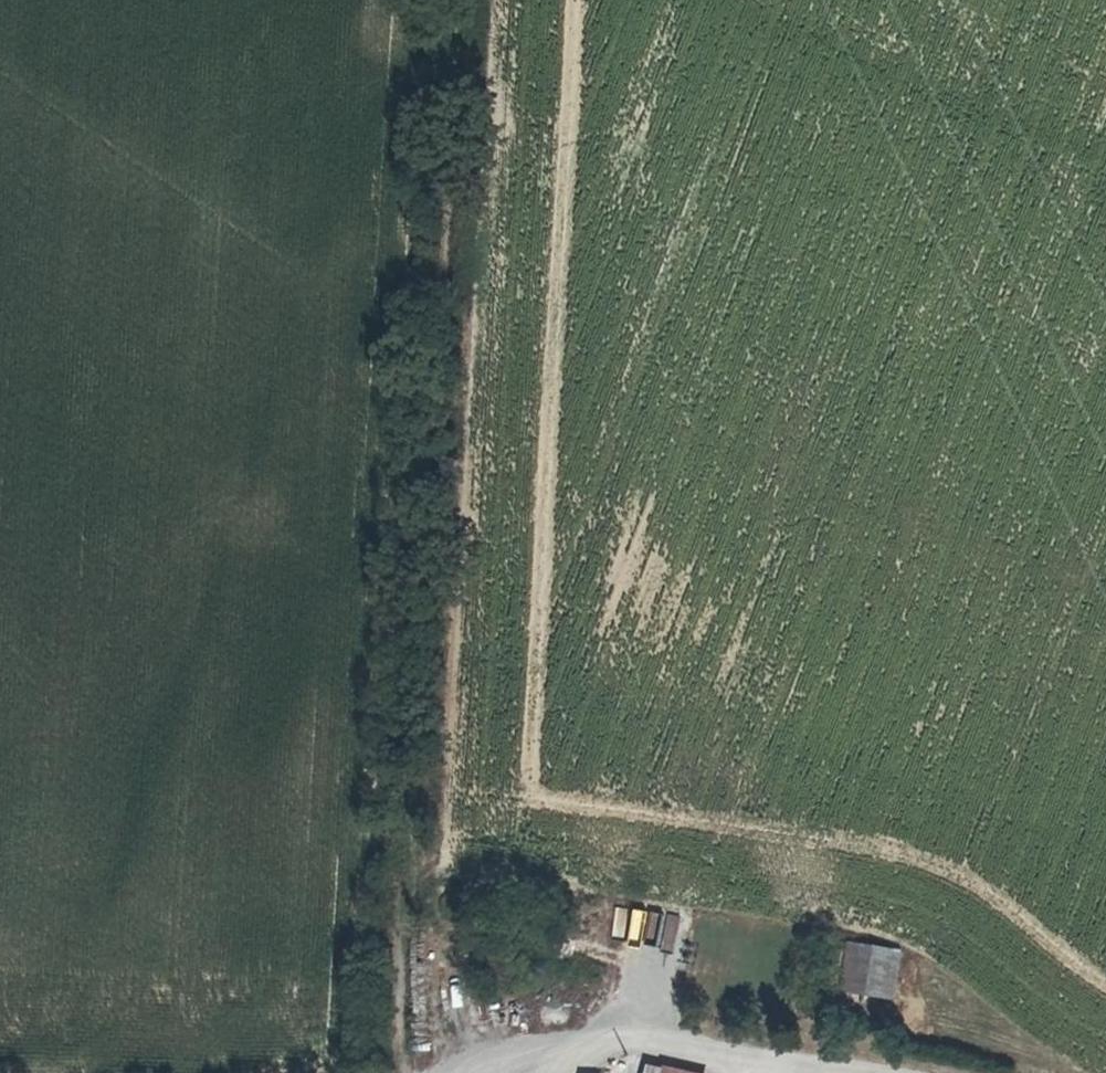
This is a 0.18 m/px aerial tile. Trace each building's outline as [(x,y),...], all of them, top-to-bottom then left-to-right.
[(884,1001),(894,958),(868,953),(859,995),(884,1001)] [(517,1007),(519,1023),(562,1019),(560,1003),(517,1007)]
